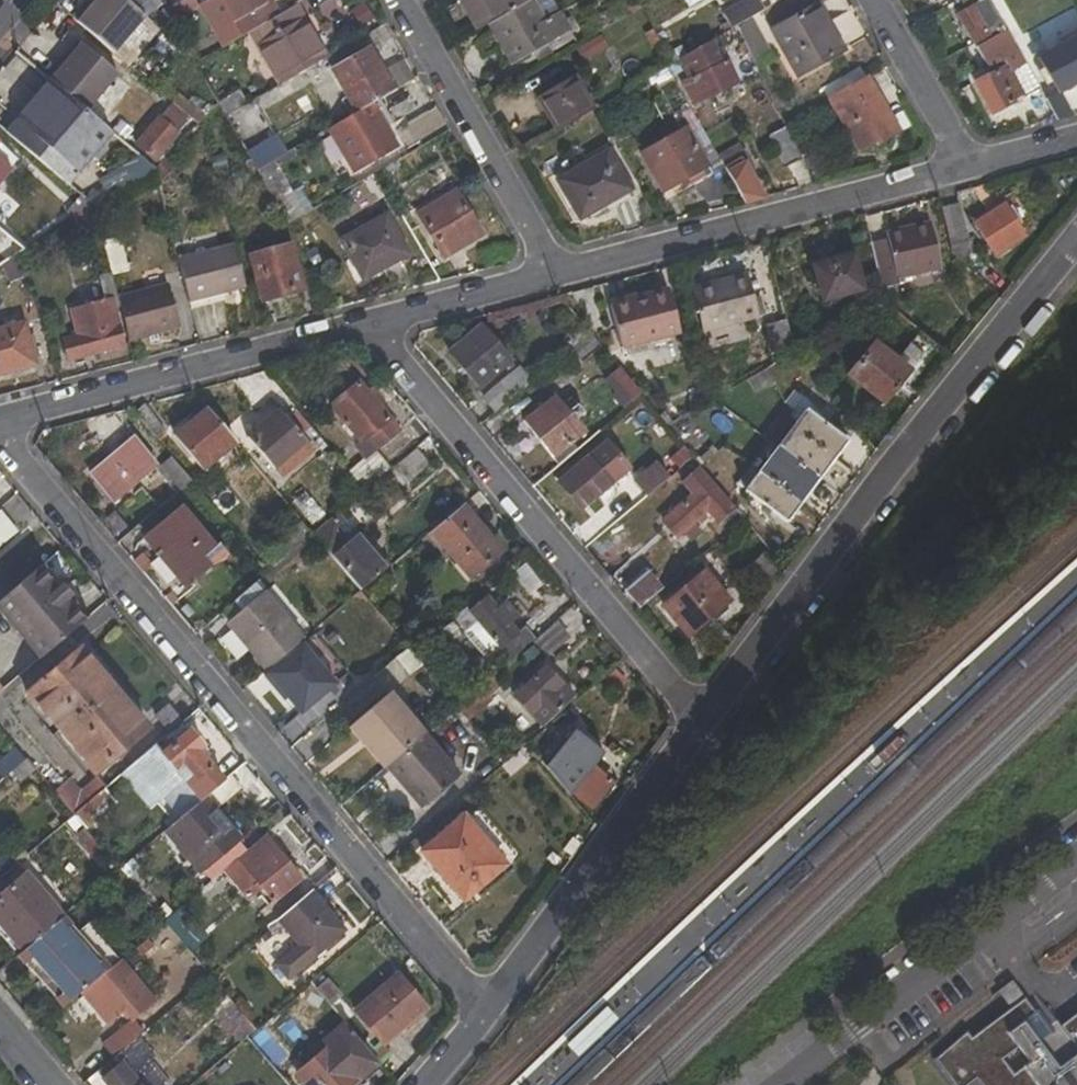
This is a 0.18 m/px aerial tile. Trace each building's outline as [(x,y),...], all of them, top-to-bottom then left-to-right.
[(85,7),(75,19),(117,54),(145,19),(160,5),(158,0),(99,0),(89,11),(85,7)] [(192,0),(180,0),(163,10),(169,19),(194,4),(192,0)] [(222,47),(249,33),(274,18),(263,0),(208,0),(198,6),(222,47)] [(274,18),(297,4),(305,0),(263,0),(274,18)] [(461,1),(478,30),(489,24),(530,0),(463,0),(461,1)] [(551,0),(530,0),(489,24),(512,66),(534,53),(537,58),(547,52),(549,54),(573,40),(570,33),(572,31),(562,12),(558,12),(551,0)] [(727,13),(735,28),(736,27),(753,17),(769,8),(764,0),(749,0),(727,13)] [(953,10),(970,0),(958,0),(951,4),(953,10)] [(1025,97),(1039,88),(989,0),(980,0),(956,15),(974,44),(991,35),(995,41),(994,45),(1005,64),(974,82),(993,115),(1015,103),(1012,97),(1021,92),(1025,97)] [(835,24),(831,26),(817,1),(770,28),(796,78),(849,49),(835,24)] [(280,84),(329,57),(297,4),(274,18),(249,33),(280,84)] [(755,64),(772,53),(753,17),(736,27),(741,38),(755,64)] [(741,38),(736,27),(735,28),(680,60),(687,77),(680,81),(688,106),(738,84),(723,48),(741,38)] [(653,46),(660,42),(652,29),(644,34),(653,46)] [(1052,81),(1058,92),(1059,93),(1076,83),(1076,33),(1033,59),(1047,84),(1052,81)] [(369,46),(332,69),(357,112),(374,103),(395,91),(369,46)] [(61,70),(56,66),(46,78),(51,82),(88,112),(116,76),(80,47),(66,63),(61,70)] [(66,63),(61,59),(56,66),(61,70),(66,63)] [(574,75),(536,97),(556,132),(594,110),(574,75)] [(877,145),(899,132),(867,76),(829,98),(859,151),(875,142),(877,145)] [(112,133),(88,112),(51,82),(16,123),(78,175),(112,133)] [(247,104),(238,91),(217,103),(217,105),(225,117),(247,104)] [(153,161),(190,117),(173,102),(135,145),(153,161)] [(354,173),(398,147),(374,103),(357,112),(328,129),(354,173)] [(663,193),(709,166),(700,149),(685,125),(640,153),(663,193)] [(783,167),(802,159),(785,127),(768,136),(783,167)] [(709,166),(713,172),(723,166),(718,156),(709,143),(700,149),(709,166)] [(0,144),(0,180),(18,159),(0,144)] [(723,166),(744,203),(764,198),(749,171),(753,168),(740,144),(718,156),(723,166)] [(180,162),(171,154),(155,169),(158,184),(180,162)] [(581,219),(602,206),(628,191),(606,154),(559,182),(581,219)] [(256,171),(287,225),(307,214),(275,160),(256,171)] [(483,234),(456,189),(417,213),(444,258),(483,234)] [(607,216),(633,200),(628,191),(602,206),(607,216)] [(74,219),(94,207),(82,195),(70,206),(74,219)] [(972,252),(958,203),(940,207),(952,255),(960,261),(972,252)] [(1024,236),(1004,203),(975,222),(994,255),(1024,236)] [(78,233),(100,229),(94,207),(74,219),(78,233)] [(409,254),(386,214),(341,240),(364,281),(409,254)] [(886,232),(887,238),(870,242),(883,288),(898,285),(897,279),(940,268),(929,221),(886,232)] [(129,272),(121,239),(103,243),(112,275),(129,272)] [(189,303),(244,289),(233,245),(178,260),(189,303)] [(301,291),(290,245),(250,255),(262,301),(301,291)] [(863,289),(855,254),(812,264),(821,301),(863,289)] [(693,288),(703,331),(759,317),(753,296),(747,274),(693,288)] [(119,309),(117,297),(112,275),(100,279),(105,302),(70,310),(77,337),(61,342),(65,361),(125,346),(115,310),(119,309)] [(179,328),(168,284),(117,297),(119,309),(127,342),(179,328)] [(680,335),(669,291),(610,306),(622,350),(680,335)] [(765,316),(760,294),(753,296),(759,317),(765,316)] [(767,342),(773,366),(795,354),(786,320),(766,325),(770,341),(767,342)] [(572,345),(588,333),(579,323),(564,335),(572,345)] [(24,324),(0,330),(0,374),(35,365),(24,324)] [(64,336),(60,324),(43,328),(47,341),(64,336)] [(478,389),(512,361),(481,324),(447,353),(478,389)] [(582,362),(600,347),(588,333),(572,345),(570,348),(582,362)] [(884,404),(910,369),(873,339),(847,374),(884,404)] [(519,365),(480,398),(492,413),(531,380),(519,365)] [(624,409),(640,395),(617,367),(604,379),(616,392),(612,396),(624,409)] [(755,395),(777,382),(770,368),(747,380),(755,395)] [(708,384),(705,372),(696,374),(699,387),(708,384)] [(376,450),(400,429),(357,381),(328,406),(361,444),(367,439),(376,450)] [(703,404),(712,401),(708,384),(699,387),(703,404)] [(555,394),(522,423),(557,465),(580,446),(576,441),(587,432),(555,394)] [(156,439),(166,430),(144,404),(135,414),(156,439)] [(306,442),(314,432),(291,405),(282,413),(278,408),(247,435),(283,478),(315,451),(306,442)] [(203,471),(236,443),(205,408),(174,435),(203,471)] [(784,523),(847,442),(804,409),(742,489),(784,523)] [(115,503),(156,467),(132,439),(91,474),(115,503)] [(627,468),(604,441),(570,471),(555,483),(578,510),(627,468)] [(406,482),(429,463),(415,446),(392,466),(406,482)] [(158,469),(178,492),(192,481),(172,457),(158,469)] [(634,484),(647,499),(669,480),(656,465),(634,484)] [(566,467),(552,479),(555,483),(570,471),(566,467)] [(707,512),(717,524),(733,510),(698,468),(682,482),(692,494),(663,520),(677,537),(707,512)] [(313,525),(351,492),(331,469),(293,501),(313,525)] [(470,579),(502,551),(462,504),(430,532),(470,579)] [(212,565),(227,561),(180,506),(145,536),(187,586),(212,565)] [(717,524),(727,535),(742,521),(733,510),(717,524)] [(115,514),(102,524),(119,544),(130,533),(115,514)] [(341,525),(334,515),(312,534),(318,540),(361,592),(387,569),(358,535),(347,544),(335,531),(341,525)] [(301,521),(288,532),(293,537),(299,545),(312,534),(301,521)] [(273,567),(278,574),(318,540),(312,534),(299,545),(273,567)] [(89,617),(43,563),(0,600),(0,616),(37,660),(89,617)] [(688,638),(732,601),(704,569),(661,607),(688,638)] [(376,601),(396,584),(386,573),(367,590),(376,601)] [(646,576),(626,593),(640,609),(659,592),(646,576)] [(227,625),(266,672),(303,640),(264,594),(227,625)] [(510,660),(532,641),(535,638),(526,629),(520,634),(512,625),(520,617),(506,601),(497,608),(486,596),(468,612),(510,660)] [(546,656),(568,637),(555,622),(535,638),(532,641),(546,656)] [(303,645),(269,674),(302,714),(336,684),(303,645)] [(94,776),(149,730),(80,646),(25,693),(94,776)] [(609,698),(632,679),(619,664),(597,685),(609,698)] [(514,695),(543,728),(576,701),(545,667),(514,695)] [(503,684),(495,673),(457,705),(470,720),(492,702),(488,697),(503,684)] [(390,691),(347,727),(382,769),(384,768),(425,732),(390,691)] [(155,718),(169,735),(182,723),(169,707),(155,718)] [(556,752),(567,769),(557,782),(592,807),(612,780),(594,766),(604,752),(574,729),(556,752)] [(160,755),(154,747),(135,762),(172,806),(191,790),(189,788),(212,768),(196,750),(201,745),(188,731),(160,755)] [(461,775),(425,732),(384,768),(420,809),(461,775)] [(9,744),(0,736),(0,754),(9,744)] [(27,760),(15,746),(0,759),(0,782),(27,760)] [(519,750),(504,762),(500,766),(510,776),(527,760),(519,750)] [(556,752),(548,763),(557,782),(567,769),(556,752)] [(191,790),(172,806),(180,816),(223,780),(212,768),(189,788),(191,790)] [(216,810),(239,789),(228,775),(223,780),(180,816),(163,831),(208,883),(235,860),(249,849),(216,810)] [(68,779),(54,792),(74,815),(103,789),(105,788),(98,779),(81,794),(68,779)] [(103,789),(74,815),(85,829),(116,804),(103,789)] [(462,902),(506,864),(464,815),(421,853),(462,902)] [(310,890),(265,835),(249,849),(235,860),(250,878),(237,890),(247,902),(259,891),(271,902),(257,914),(268,926),(310,890)] [(140,894),(147,888),(126,862),(118,869),(140,894)] [(0,895),(0,927),(21,953),(59,921),(63,917),(26,873),(0,895)] [(288,979),(344,931),(310,890),(268,926),(265,928),(273,936),(283,929),(298,945),(275,965),(288,979)] [(185,946),(202,932),(180,906),(163,921),(185,946)] [(59,921),(21,953),(18,955),(32,972),(39,965),(70,1001),(80,992),(104,972),(59,921)] [(134,1020),(156,1001),(120,958),(104,972),(80,992),(108,1025),(126,1010),(134,1020)] [(70,1001),(39,965),(32,972),(62,1007),(70,1001)] [(381,1045),(425,1008),(397,975),(353,1012),(381,1045)] [(1019,1017),(1031,1008),(1031,1007),(1016,987),(1002,998),(1014,1013),(1016,1012),(1019,1017)] [(226,1031),(243,1016),(225,995),(208,1010),(226,1031)] [(1066,1036),(1062,1031),(1053,1020),(1048,1025),(1040,1015),(1038,1017),(1031,1008),(1019,1017),(1016,1012),(1014,1013),(976,1042),(971,1037),(939,1064),(955,1084),(978,1084),(979,1084),(980,1084),(1076,1084),(1076,1028),(1066,1036)] [(1062,1031),(1066,1036),(1076,1028),(1076,1020),(1062,1031)] [(376,1062),(344,1023),(320,1045),(323,1049),(293,1074),(303,1084),(350,1084),(376,1062)] [(129,1025),(102,1047),(111,1058),(139,1035),(144,1031),(140,1026),(133,1030),(129,1025)] [(111,1058),(97,1071),(108,1084),(170,1084),(150,1061),(155,1055),(139,1035),(111,1058)]
